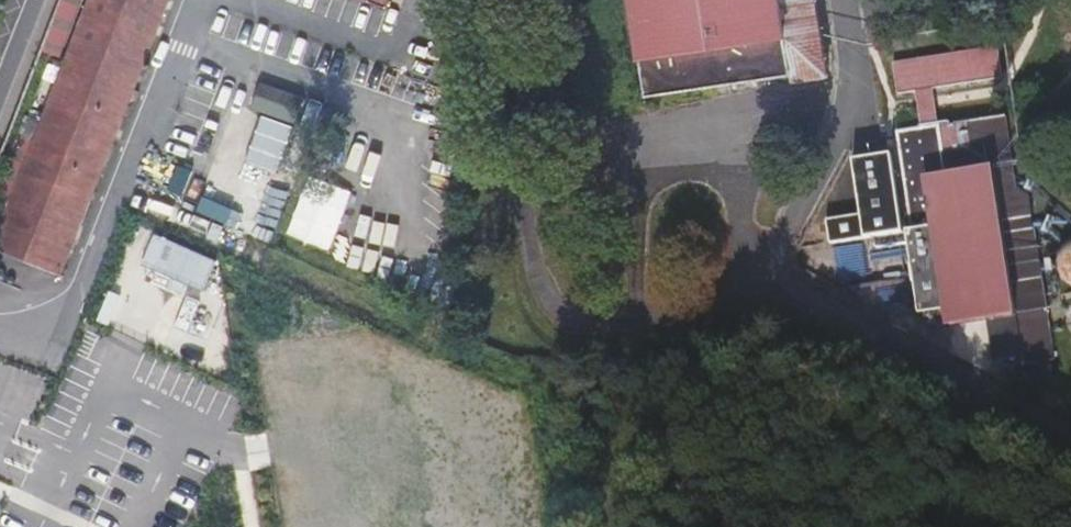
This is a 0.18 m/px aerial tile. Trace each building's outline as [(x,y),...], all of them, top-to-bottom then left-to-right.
[(0,219),(0,248),(63,273),(170,0),(86,0),(0,219)] [(640,98),(802,74),(803,79),(823,76),(812,0),(625,0),(640,98)] [(1016,196),(1003,118),(932,129),(926,92),(993,81),(987,46),(881,64),(887,99),(905,96),(912,133),(889,137),(920,316),(946,311),(949,328),(982,322),(990,364),(1018,359),(1019,366),(1052,360),(1036,264),(1042,263),(1030,194),(1016,196)] [(260,114),(243,175),(281,185),(297,124),(260,114)] [(350,130),(343,154),(357,159),(365,135),(350,130)] [(882,157),(846,163),(854,214),(819,220),(822,244),(893,232),(882,157)] [(311,169),(286,233),(329,250),(354,186),(311,169)] [(243,199),(270,205),(266,222),(280,226),(288,193),(247,184),(243,199)] [(195,213),(245,233),(253,215),(203,195),(195,213)] [(1063,239),(1053,248),(1049,260),(1049,272),(1055,284),(1065,292),(1070,294),(1070,236),(1063,239)] [(364,248),(360,270),(399,277),(403,255),(364,248)] [(877,305),(903,303),(902,288),(876,290),(877,305)]
